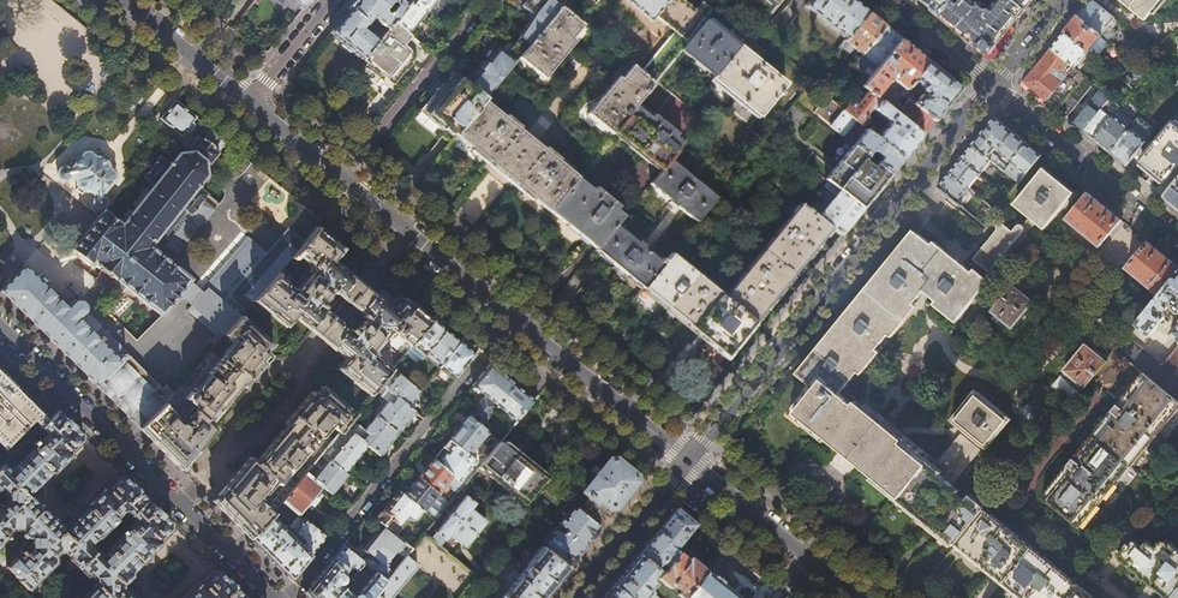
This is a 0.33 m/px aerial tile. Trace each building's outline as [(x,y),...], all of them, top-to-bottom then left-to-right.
[(286,10),(292,2),(289,0),(273,0),(286,10)] [(303,9),(311,0),(292,0),(303,9)] [(411,0),(358,0),(331,33),(342,42),(342,45),(346,48),(351,52),(353,51),(363,59),(364,58),(394,21),(411,0)] [(429,11),(416,0),(411,0),(394,21),(410,35),(421,21),(429,11)] [(439,0),(416,0),(429,11),(439,0)] [(429,11),(434,15),(443,4),(447,0),(439,0),(429,11)] [(526,52),(563,8),(562,7),(554,0),(506,0),(505,1),(521,15),(531,25),(527,30),(517,44),(526,52)] [(708,19),(715,10),(712,8),(713,7),(712,5),(696,0),(626,0),(653,21),(652,22),(666,34),(671,28),(689,43),(708,19)] [(868,13),(852,0),(810,0),(805,6),(846,40),(868,13)] [(942,16),(955,0),(923,0),(942,16)] [(1033,0),(997,0),(998,1),(993,8),(988,9),(977,0),(955,0),(942,16),(966,35),(973,41),(989,54),(1033,0)] [(1094,0),(1091,0),(1079,15),(1102,34),(1110,41),(1118,31),(1110,24),(1115,18),(1094,0)] [(1146,21),(1163,0),(1121,0),(1146,21)] [(562,53),(584,25),(581,22),(563,8),(526,52),(521,59),(546,80),(565,56),(562,53)] [(846,40),(837,51),(839,53),(844,48),(850,54),(855,49),(861,54),(884,26),(873,18),(868,13),(846,40)] [(1088,51),(1102,34),(1079,15),(1065,31),(1088,51)] [(685,47),(683,50),(715,76),(714,78),(761,117),(779,93),(782,96),(784,93),(781,91),(787,84),(708,19),(689,43),(685,47)] [(364,58),(363,59),(378,71),(394,85),(406,70),(418,56),(404,44),(411,35),(410,35),(394,21),(364,58)] [(884,26),(861,54),(878,68),(901,40),(890,31),(884,26)] [(1088,51),(1065,31),(1052,48),(1075,67),(1088,51)] [(862,87),(868,91),(875,97),(895,73),(897,71),(899,73),(893,80),(902,87),(897,93),(895,91),(884,104),(890,109),(893,106),(902,95),(929,63),(913,50),(901,40),(878,68),(862,87)] [(655,83),(683,50),(685,47),(678,41),(669,52),(667,51),(658,61),(651,53),(643,63),(640,71),(655,83)] [(487,100),(521,59),(526,52),(517,44),(507,55),(499,49),(487,63),(484,67),(481,71),(470,86),(471,87),(487,100)] [(1057,109),(1067,116),(1094,84),(1075,67),(1052,48),(1024,82),(1051,103),(1057,109)] [(946,77),(929,63),(902,95),(908,100),(934,122),(961,89),(946,77)] [(614,134),(615,132),(640,102),(655,83),(640,71),(633,65),(610,93),(607,91),(589,113),(614,134)] [(457,136),(486,101),(487,100),(471,87),(470,86),(455,73),(439,93),(426,109),(443,124),(450,130),(447,135),(454,141),(457,136)] [(804,91),(798,99),(814,112),(820,104),(804,91)] [(877,139),(903,160),(923,136),(897,115),(894,112),(890,109),(884,104),(875,97),(868,91),(856,106),(853,103),(850,108),(847,105),(843,110),(855,120),(862,126),(868,119),(867,114),(870,110),(875,110),(888,121),(889,125),(877,139)] [(659,113),(685,129),(695,112),(670,96),(659,113)] [(820,104),(814,112),(830,126),(843,110),(826,97),(820,104)] [(1094,139),(1121,106),(1111,98),(1100,111),(1090,103),(1077,118),(1075,116),(1071,120),(1075,123),(1083,130),(1094,139)] [(897,115),(923,136),(934,122),(908,100),(897,115)] [(197,118),(176,101),(161,119),(182,136),(187,131),(188,132),(191,132),(195,127),(195,124),(193,123),(197,118)] [(550,211),(578,178),(579,177),(486,101),(457,136),(502,173),(546,210),(543,213),(547,216),(550,211)] [(662,170),(671,159),(682,145),(687,139),(640,102),(615,132),(662,170)] [(1102,145),(1110,152),(1133,124),(1140,117),(1123,103),(1121,106),(1094,139),(1102,145)] [(870,159),(891,175),(903,160),(877,139),(867,130),(859,140),(849,132),(846,132),(855,120),(843,110),(830,126),(854,145),(870,159)] [(973,145),(991,160),(1006,172),(1008,169),(1004,165),(1004,164),(1000,160),(997,156),(993,153),(996,149),(1005,155),(1002,158),(1011,165),(1028,144),(1014,133),(995,117),(973,145)] [(1177,166),(1177,125),(1174,121),(1141,161),(1148,167),(1161,178),(1165,181),(1177,166)] [(1127,166),(1150,138),(1133,124),(1110,152),(1119,160),(1127,166)] [(122,224),(154,250),(186,211),(191,215),(208,194),(199,187),(200,186),(199,185),(207,175),(206,161),(211,164),(220,153),(215,149),(216,147),(205,138),(203,140),(199,136),(189,147),(194,151),(179,153),(171,163),(170,163),(169,163),(161,157),(144,178),(153,186),(122,224)] [(220,153),(227,142),(223,139),(216,147),(215,149),(220,153)] [(1006,172),(1019,183),(1042,155),(1034,149),(1028,144),(1011,165),(1008,169),(1006,172)] [(863,167),(870,159),(854,145),(847,153),(840,148),(825,166),(831,171),(828,174),(829,175),(829,176),(845,189),(846,188),(847,189),(857,177),(864,168),(863,167)] [(973,145),(961,159),(980,174),(991,160),(973,145)] [(98,209),(101,209),(103,209),(104,207),(105,206),(106,203),(106,200),(104,198),(103,196),(117,178),(116,173),(111,168),(110,163),(102,157),(96,157),(90,152),(84,153),(71,169),(68,167),(66,166),(63,166),(60,168),(59,169),(58,173),(59,176),(60,178),(62,179),(66,180),(69,179),(71,177),(77,181),(79,187),(84,191),(91,192),(95,196),(93,198),(92,200),(92,203),(92,204),(94,207),(95,208),(98,209)] [(697,221),(717,197),(671,159),(662,170),(651,184),(672,200),(671,202),(676,206),(677,205),(697,221)] [(961,159),(950,173),(968,188),(980,174),(961,159)] [(1017,201),(1032,213),(1040,220),(1048,226),(1059,212),(1073,196),(1057,183),(1042,170),(1017,201)] [(950,173),(938,187),(957,202),(968,188),(950,173)] [(617,226),(625,216),(617,209),(620,206),(597,187),(594,190),(578,178),(550,211),(572,229),(597,250),(617,226)] [(1177,207),(1177,178),(1164,196),(1176,206),(1177,207)] [(815,199),(807,208),(832,228),(842,236),(862,210),(856,205),(828,182),(817,196),(825,203),(828,200),(831,202),(826,208),(815,199)] [(968,188),(957,202),(960,205),(972,191),(968,188)] [(459,206),(468,220),(490,206),(482,192),(459,206)] [(1106,208),(1088,193),(1067,219),(1101,245),(1121,220),(1106,208)] [(856,205),(862,210),(866,206),(859,201),(856,205)] [(726,296),(672,252),(666,260),(643,288),(684,322),(727,357),(802,265),(832,228),(807,208),(802,203),(726,296)] [(154,250),(122,224),(104,211),(98,218),(72,250),(90,265),(93,261),(102,268),(100,270),(110,278),(111,277),(115,280),(116,279),(162,316),(190,280),(154,250)] [(946,228),(970,246),(983,230),(959,211),(952,220),(946,228)] [(1032,213),(1023,225),(1022,225),(1021,224),(1020,224),(1019,224),(1019,225),(1018,225),(1017,225),(1013,231),(1003,224),(1002,225),(998,225),(998,230),(975,258),(979,262),(973,271),(965,264),(962,268),(921,234),(909,249),(906,246),(888,268),(822,351),(825,354),(817,363),(806,377),(814,384),(797,406),(809,417),(807,420),(829,438),(831,435),(877,472),(875,475),(898,494),(958,543),(986,510),(977,503),(974,506),(959,494),(962,491),(955,485),(1011,418),(992,402),(991,398),(988,399),(987,395),(984,395),(980,392),(955,423),(964,430),(969,435),(939,472),(934,467),(842,390),(924,289),(961,318),(1040,220),(1032,213)] [(224,247),(240,230),(223,214),(215,222),(231,237),(223,246),(224,247)] [(643,288),(666,260),(663,258),(660,261),(642,247),(642,245),(638,242),(637,242),(617,226),(597,250),(596,250),(618,268),(643,288)] [(345,249),(317,227),(303,244),(292,257),(295,260),(298,256),(312,268),(310,270),(314,274),(298,293),(278,276),(280,274),(279,272),(255,300),(287,327),(296,316),(323,339),(347,359),(338,369),(370,395),(380,383),(392,369),(370,351),(379,340),(386,332),(390,335),(392,333),(410,347),(411,345),(431,320),(404,299),(394,310),(366,287),(335,261),(345,249)] [(292,257),(303,244),(288,231),(269,253),(283,267),(292,257)] [(283,267),(269,253),(268,254),(247,236),(201,291),(200,290),(189,304),(192,306),(191,307),(225,335),(241,316),(255,300),(279,272),(283,267)] [(1148,242),(1128,267),(1161,294),(1177,273),(1177,266),(1160,252),(1148,242)] [(170,398),(174,393),(166,385),(162,389),(129,357),(124,362),(121,360),(119,362),(93,336),(78,321),(86,312),(86,306),(80,300),(74,300),(65,308),(24,267),(18,273),(16,272),(5,283),(7,284),(1,291),(140,430),(165,404),(171,399),(170,398)] [(1161,294),(1137,324),(1150,335),(1165,316),(1165,311),(1168,307),(1168,300),(1174,300),(1174,309),(1177,312),(1177,273),(1161,294)] [(1013,285),(992,311),(1013,327),(1034,301),(1013,285)] [(78,321),(93,336),(101,327),(86,312),(78,321)] [(442,318),(437,313),(431,320),(411,345),(425,356),(447,331),(438,323),(442,318)] [(274,344),(241,316),(225,335),(237,346),(236,348),(235,348),(234,348),(232,348),(231,349),(230,350),(229,351),(229,352),(229,353),(229,354),(227,357),(224,355),(208,373),(211,376),(198,391),(194,387),(185,398),(194,406),(184,418),(187,421),(184,425),(182,423),(181,423),(180,423),(179,423),(171,416),(174,412),(165,404),(140,430),(182,471),(217,429),(210,423),(241,386),(244,388),(271,356),(267,352),(274,344)] [(124,362),(129,357),(130,356),(101,327),(93,336),(119,362),(121,360),(124,362)] [(456,338),(447,331),(425,356),(440,368),(461,342),(465,337),(460,333),(456,338)] [(1160,364),(1127,336),(1116,350),(1143,373),(1149,378),(1160,364)] [(461,342),(440,368),(442,370),(455,380),(476,354),(468,348),(461,342)] [(1065,370),(1086,387),(1107,361),(1086,344),(1065,370)] [(1160,364),(1149,378),(1177,401),(1177,377),(1172,372),(1177,365),(1177,347),(1163,366),(1160,364)] [(483,374),(473,386),(487,398),(482,404),(492,411),(497,405),(509,416),(502,425),(499,423),(499,424),(508,431),(534,401),(524,393),(503,375),(490,365),(483,374)] [(392,369),(380,383),(387,389),(408,406),(415,398),(421,391),(406,380),(392,368),(392,369)] [(1053,385),(1073,402),(1086,387),(1065,370),(1053,385)] [(1143,373),(1043,497),(1079,527),(1177,406),(1177,401),(1149,378),(1143,373)] [(47,421),(25,399),(0,374),(0,440),(14,453),(41,427),(47,421)] [(250,457),(212,501),(250,539),(271,517),(273,514),(274,514),(261,503),(259,506),(254,502),(255,498),(256,497),(262,489),(265,492),(274,481),(280,486),(292,471),(289,469),(302,453),(305,455),(321,437),(318,434),(321,431),(323,430),(324,429),(325,428),(326,426),(325,424),(327,422),(340,433),(345,426),(355,414),(323,386),(316,394),(312,391),(285,423),(287,425),(256,462),(250,457)] [(378,414),(376,416),(397,433),(405,424),(409,420),(415,412),(408,406),(387,389),(381,396),(387,402),(383,408),(381,407),(376,412),(378,414)] [(125,589),(124,589),(124,584),(125,584),(131,578),(132,573),(132,572),(142,562),(143,562),(150,555),(150,554),(160,544),(160,543),(160,542),(160,541),(171,529),(171,524),(123,475),(119,475),(118,475),(106,487),(104,487),(103,486),(85,504),(86,505),(86,506),(86,507),(85,507),(84,507),(80,512),(80,513),(65,528),(51,515),(51,514),(44,507),(30,493),(45,478),(46,479),(51,474),(51,473),(51,472),(52,472),(54,473),(72,455),(71,454),(71,453),(83,440),(82,440),(83,435),(58,411),(47,421),(41,427),(46,432),(46,435),(10,470),(4,463),(0,467),(0,488),(1,487),(6,492),(6,499),(1,504),(0,502),(0,543),(8,535),(7,534),(11,530),(20,530),(21,534),(20,536),(23,538),(24,537),(28,538),(28,548),(24,552),(23,550),(7,567),(19,579),(18,580),(28,590),(55,563),(56,559),(54,557),(59,552),(65,551),(71,557),(70,558),(70,561),(86,577),(89,574),(93,578),(94,585),(82,597),(134,597),(125,589)] [(1048,423),(1053,427),(1063,415),(1057,411),(1048,423)] [(397,433),(376,416),(374,418),(372,417),(368,423),(370,424),(365,430),(358,425),(352,432),(367,444),(380,455),(386,448),(390,443),(389,442),(394,437),(397,433)] [(459,428),(450,440),(481,465),(488,456),(486,453),(486,452),(486,451),(487,449),(486,448),(486,447),(486,445),(485,444),(484,444),(491,435),(484,430),(469,417),(459,428)] [(493,419),(484,430),(491,435),(499,442),(508,431),(499,424),(493,419)] [(367,444),(352,432),(345,426),(340,433),(322,454),(344,472),(355,459),(367,444)] [(964,430),(934,467),(939,472),(969,435),(964,430)] [(441,450),(434,460),(464,485),(479,467),(481,465),(450,440),(441,450)] [(488,456),(481,465),(479,467),(524,503),(543,481),(544,482),(546,480),(523,462),(499,442),(488,456)] [(344,472),(322,454),(307,473),(322,485),(332,494),(340,484),(348,475),(344,472)] [(426,469),(419,478),(437,493),(441,496),(450,485),(459,492),(464,485),(434,460),(426,469)] [(636,476),(616,460),(611,461),(585,492),(590,496),(579,510),(596,525),(608,510),(612,510),(637,481),(636,476)] [(322,485),(307,473),(283,502),(298,514),(311,498),(322,485)] [(409,489),(404,495),(435,520),(441,514),(428,503),(429,502),(432,504),(438,497),(435,495),(437,493),(419,478),(414,484),(409,489)] [(404,485),(399,491),(404,495),(409,489),(404,485)] [(379,517),(377,520),(383,525),(395,535),(409,519),(425,533),(435,520),(404,495),(399,491),(388,506),(387,505),(382,511),(378,517),(379,517)] [(466,495),(431,538),(441,546),(450,535),(465,547),(486,521),(471,509),(476,503),(466,495)] [(566,517),(558,526),(585,548),(601,529),(596,525),(579,510),(576,508),(575,510),(572,511),(569,514),(569,518),(568,519),(566,517)] [(696,524),(687,518),(676,509),(639,555),(657,569),(662,563),(667,567),(664,571),(661,569),(659,571),(662,574),(658,579),(670,589),(673,585),(681,592),(679,595),(682,597),(686,597),(707,572),(694,562),(690,559),(688,561),(675,550),(696,524)] [(958,543),(1001,578),(1025,597),(1069,597),(1080,585),(986,509),(986,510),(958,543)] [(271,517),(250,539),(291,580),(310,556),(300,546),(271,517)] [(300,546),(310,556),(318,547),(326,537),(302,518),(300,518),(296,523),(297,526),(297,527),(295,530),(295,536),(304,542),(300,546)] [(395,535),(383,525),(372,538),(363,549),(367,553),(363,558),(364,562),(386,580),(393,572),(387,567),(387,563),(389,561),(397,567),(406,556),(412,548),(395,535)] [(558,526),(541,546),(542,546),(569,568),(585,548),(558,526)] [(1170,597),(1177,597),(1177,546),(1173,542),(1171,544),(1167,541),(1163,541),(1158,546),(1151,541),(1148,541),(1143,546),(1137,541),(1134,541),(1132,544),(1130,542),(1119,556),(1170,597)] [(342,546),(321,571),(304,592),(309,597),(331,597),(342,585),(341,583),(343,579),(342,572),(345,569),(347,571),(351,567),(355,571),(361,564),(360,561),(342,546)] [(502,595),(505,597),(545,597),(569,568),(542,546),(525,568),(520,574),(514,570),(512,569),(507,575),(507,578),(513,583),(502,595)] [(486,560),(492,564),(500,554),(494,550),(486,560)] [(639,555),(613,586),(628,597),(659,597),(650,590),(653,585),(655,583),(651,579),(658,570),(657,569),(639,555)] [(417,565),(406,556),(397,567),(393,572),(386,580),(385,581),(371,597),(391,597),(417,565)] [(219,571),(214,572),(213,571),(201,583),(200,583),(199,583),(189,593),(188,592),(182,597),(246,597),(219,571)] [(331,597),(371,597),(385,581),(374,572),(373,573),(357,592),(358,594),(355,594),(353,595),(350,593),(352,591),(351,586),(345,582),(342,585),(331,597)] [(707,572),(686,597),(739,597),(728,589),(707,572)] [(653,585),(650,590),(659,597),(669,597),(653,585)] [(1069,597),(1096,597),(1080,585),(1069,597)] [(613,586),(604,597),(628,597),(613,586)]
